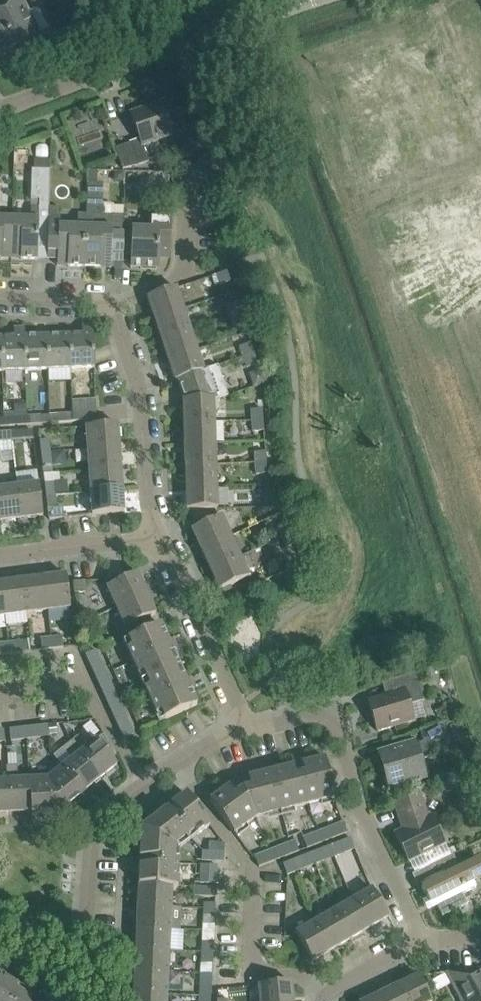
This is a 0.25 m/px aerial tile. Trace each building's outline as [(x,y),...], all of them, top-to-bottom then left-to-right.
[(2,52),(17,45),(26,62),(47,55),(37,35),(38,34),(20,0),(17,0),(0,9),(0,48),(2,52)] [(98,33),(101,41),(109,39),(106,30),(98,33)] [(139,139),(115,148),(122,169),(135,167),(148,162),(142,145),(184,131),(174,102),(148,112),(147,107),(130,113),(139,139)] [(30,219),(12,218),(11,256),(20,256),(20,259),(37,259),(38,241),(47,242),(49,208),(50,170),(32,169),(30,200),(40,200),(40,207),(30,207),(30,219)] [(87,183),(86,191),(85,214),(94,214),(96,183),(87,183)] [(93,215),(86,215),(83,267),(100,267),(100,264),(110,265),(114,265),(122,265),(123,237),(124,206),(113,206),(112,215),(93,214),(93,215)] [(60,208),(49,208),(47,242),(47,251),(57,251),(57,263),(67,263),(67,266),(83,267),(86,215),(78,214),(78,227),(59,226),(60,208)] [(151,209),(150,229),(131,228),(130,268),(157,269),(158,253),(170,254),(171,210),(151,209)] [(1,258),(1,255),(11,256),(12,218),(0,218),(0,258),(1,258)] [(215,275),(219,285),(230,282),(226,271),(215,275)] [(147,297),(154,318),(183,309),(176,288),(147,297)] [(226,306),(229,316),(240,312),(237,302),(226,306)] [(154,318),(160,339),(189,330),(183,309),(154,318)] [(240,312),(229,316),(233,326),(244,323),(240,312)] [(82,335),(70,335),(71,369),(94,368),(92,325),(81,326),(82,335)] [(0,338),(0,339),(1,372),(26,371),(24,337),(24,328),(13,328),(13,337),(0,338)] [(160,339),(167,360),(196,351),(189,330),(160,339)] [(70,335),(46,336),(47,370),(71,369),(70,335)] [(46,336),(24,337),(26,371),(47,370),(46,336)] [(239,347),(243,357),(254,353),(250,343),(239,347)] [(174,381),(177,380),(203,371),(203,370),(196,351),(167,360),(174,381)] [(254,353),(243,357),(246,367),(257,364),(254,353)] [(227,396),(217,366),(203,370),(203,371),(177,380),(184,400),(213,399),(213,400),(227,396)] [(182,400),(183,422),(214,421),(213,400),(213,399),(184,400),(182,400)] [(71,401),(72,405),(72,413),(73,413),(73,421),(96,419),(95,400),(71,401)] [(250,410),(251,421),(263,420),(262,409),(250,410)] [(73,413),(72,413),(58,414),(58,422),(73,421),(73,413)] [(39,415),(27,416),(28,424),(40,423),(39,415)] [(17,417),(3,418),(3,425),(17,424),(17,417)] [(263,420),(251,421),(252,431),(263,431),(263,420)] [(183,422),(184,444),(214,443),(214,421),(183,422)] [(85,427),(87,449),(119,446),(117,425),(85,427)] [(32,430),(21,431),(22,439),(33,438),(32,430)] [(21,431),(9,432),(9,440),(22,439),(21,431)] [(9,432),(0,432),(0,440),(9,440),(9,432)] [(38,440),(40,453),(49,452),(47,439),(38,440)] [(184,444),(185,466),(215,464),(214,443),(184,444)] [(87,449),(88,471),(120,468),(119,446),(87,449)] [(49,452),(40,453),(41,466),(50,465),(49,452)] [(253,453),(254,464),(266,463),(265,452),(253,453)] [(266,463),(254,464),(255,474),(266,474),(266,463)] [(185,466),(185,487),(216,486),(215,464),(185,466)] [(88,471),(90,492),(122,490),(120,468),(88,471)] [(43,483),(45,495),(53,494),(52,482),(43,483)] [(38,484),(17,487),(21,519),(42,516),(38,484)] [(186,510),(190,510),(214,509),(217,508),(216,486),(185,487),(186,510)] [(0,489),(0,521),(21,519),(17,487),(0,489)] [(122,490),(90,492),(91,514),(123,512),(122,490)] [(277,502),(273,492),(262,497),(267,507),(277,502)] [(53,494),(45,495),(46,508),(47,508),(55,507),(53,494)] [(55,507),(47,508),(48,519),(65,517),(63,506),(55,507)] [(191,530),(200,550),(230,537),(221,516),(218,518),(214,509),(190,510),(190,516),(196,528),(191,530)] [(276,527),(281,537),(291,533),(287,523),(276,527)] [(291,533),(281,537),(285,547),(296,543),(291,533)] [(200,550),(209,570),(239,556),(230,537),(200,550)] [(239,556),(209,570),(219,590),(249,577),(239,556)] [(106,587),(116,607),(146,594),(136,573),(106,587)] [(66,575),(44,578),(47,609),(70,606),(66,575)] [(44,578),(22,580),(26,612),(47,609),(44,578)] [(22,580),(1,583),(4,615),(26,612),(22,580)] [(85,592),(84,581),(73,582),(74,593),(85,592)] [(127,627),(149,617),(155,614),(146,594),(116,607),(125,628),(127,627)] [(149,617),(127,627),(132,638),(128,640),(131,647),(126,649),(138,674),(142,672),(149,687),(144,689),(156,714),(161,712),(164,720),(196,705),(189,689),(194,687),(190,678),(185,680),(171,650),(177,648),(172,639),(167,641),(160,625),(154,628),(149,617)] [(61,636),(51,637),(52,649),(63,648),(61,636)] [(52,649),(51,637),(40,639),(41,650),(52,649)] [(19,641),(8,642),(9,654),(20,653),(19,641)] [(8,642),(0,643),(0,655),(9,654),(8,642)] [(95,650),(85,655),(123,739),(133,734),(95,650)] [(434,668),(424,670),(428,683),(437,680),(434,668)] [(377,732),(413,721),(408,705),(422,701),(414,673),(388,681),(391,693),(367,700),(377,732)] [(59,723),(47,725),(48,734),(60,733),(59,723)] [(422,742),(400,749),(380,754),(390,787),(422,777),(416,759),(437,754),(434,742),(445,739),(441,724),(419,731),(422,742)] [(41,725),(9,729),(10,741),(42,737),(41,725)] [(78,735),(70,742),(98,779),(116,765),(96,739),(86,747),(78,735)] [(63,747),(71,758),(62,765),(83,791),(98,779),(70,742),(63,747)] [(209,800),(233,833),(254,818),(315,802),(334,798),(324,758),(302,763),(300,755),(290,757),(292,766),(247,777),(248,779),(230,787),(228,786),(209,800)] [(47,777),(28,778),(30,811),(31,815),(61,813),(85,793),(83,791),(62,765),(61,765),(47,777)] [(6,766),(7,780),(9,813),(30,811),(28,778),(17,778),(17,766),(6,766)] [(9,813),(7,780),(0,780),(0,813),(9,813)] [(138,885),(172,887),(178,887),(179,871),(173,871),(174,847),(191,834),(194,837),(210,825),(186,794),(141,829),(138,885)] [(419,795),(413,797),(394,803),(402,830),(394,834),(408,861),(443,843),(430,817),(426,819),(419,795)] [(342,822),(322,830),(326,841),(346,833),(342,822)] [(326,841),(322,830),(302,837),(306,848),(326,841)] [(340,842),(345,852),(354,849),(350,838),(340,842)] [(223,843),(208,842),(207,842),(207,852),(202,852),(202,860),(222,862),(223,843)] [(293,842),(271,850),(275,861),(297,852),(293,842)] [(275,861),(271,850),(254,856),(258,867),(275,861)] [(299,857),(303,867),(323,860),(319,850),(299,857)] [(438,909),(442,917),(467,904),(462,894),(476,887),(473,883),(480,879),(480,861),(480,858),(443,876),(442,873),(446,871),(440,860),(429,866),(433,876),(429,878),(431,882),(421,887),(429,904),(435,901),(437,905),(436,906),(438,909)] [(282,864),(286,872),(287,875),(297,871),(293,860),(282,864)] [(200,865),(199,883),(216,884),(216,866),(200,865)] [(138,885),(137,907),(171,908),(172,887),(138,885)] [(193,897),(195,897),(215,898),(215,888),(194,887),(193,897)] [(371,889),(352,900),(369,928),(388,917),(371,889)] [(352,900),(333,911),(350,939),(369,928),(352,900)] [(203,903),(203,914),(214,915),(215,904),(203,903)] [(137,907),(136,929),(170,930),(180,931),(181,909),(171,908),(137,907)] [(333,911),(314,922),(331,950),(350,939),(333,911)] [(214,915),(203,914),(202,925),(214,926),(214,915)] [(331,950),(314,922),(295,933),(312,961),(331,950)] [(136,929),(135,950),(169,952),(170,930),(136,929)] [(202,942),(201,953),(213,953),(213,942),(202,942)] [(135,950),(134,972),(168,973),(169,952),(135,950)] [(213,953),(201,953),(201,963),(212,964),(213,953)] [(444,973),(459,1000),(480,1000),(480,969),(444,973)] [(134,972),(133,993),(166,995),(168,973),(134,972)] [(398,985),(406,1000),(430,1000),(418,975),(398,985)] [(0,978),(0,1000),(42,1000),(1,977),(0,978)] [(259,1000),(292,1000),(291,982),(258,985),(259,1000)] [(199,985),(199,995),(210,996),(211,985),(199,985)] [(378,994),(381,1000),(406,1000),(398,985),(378,994)]
